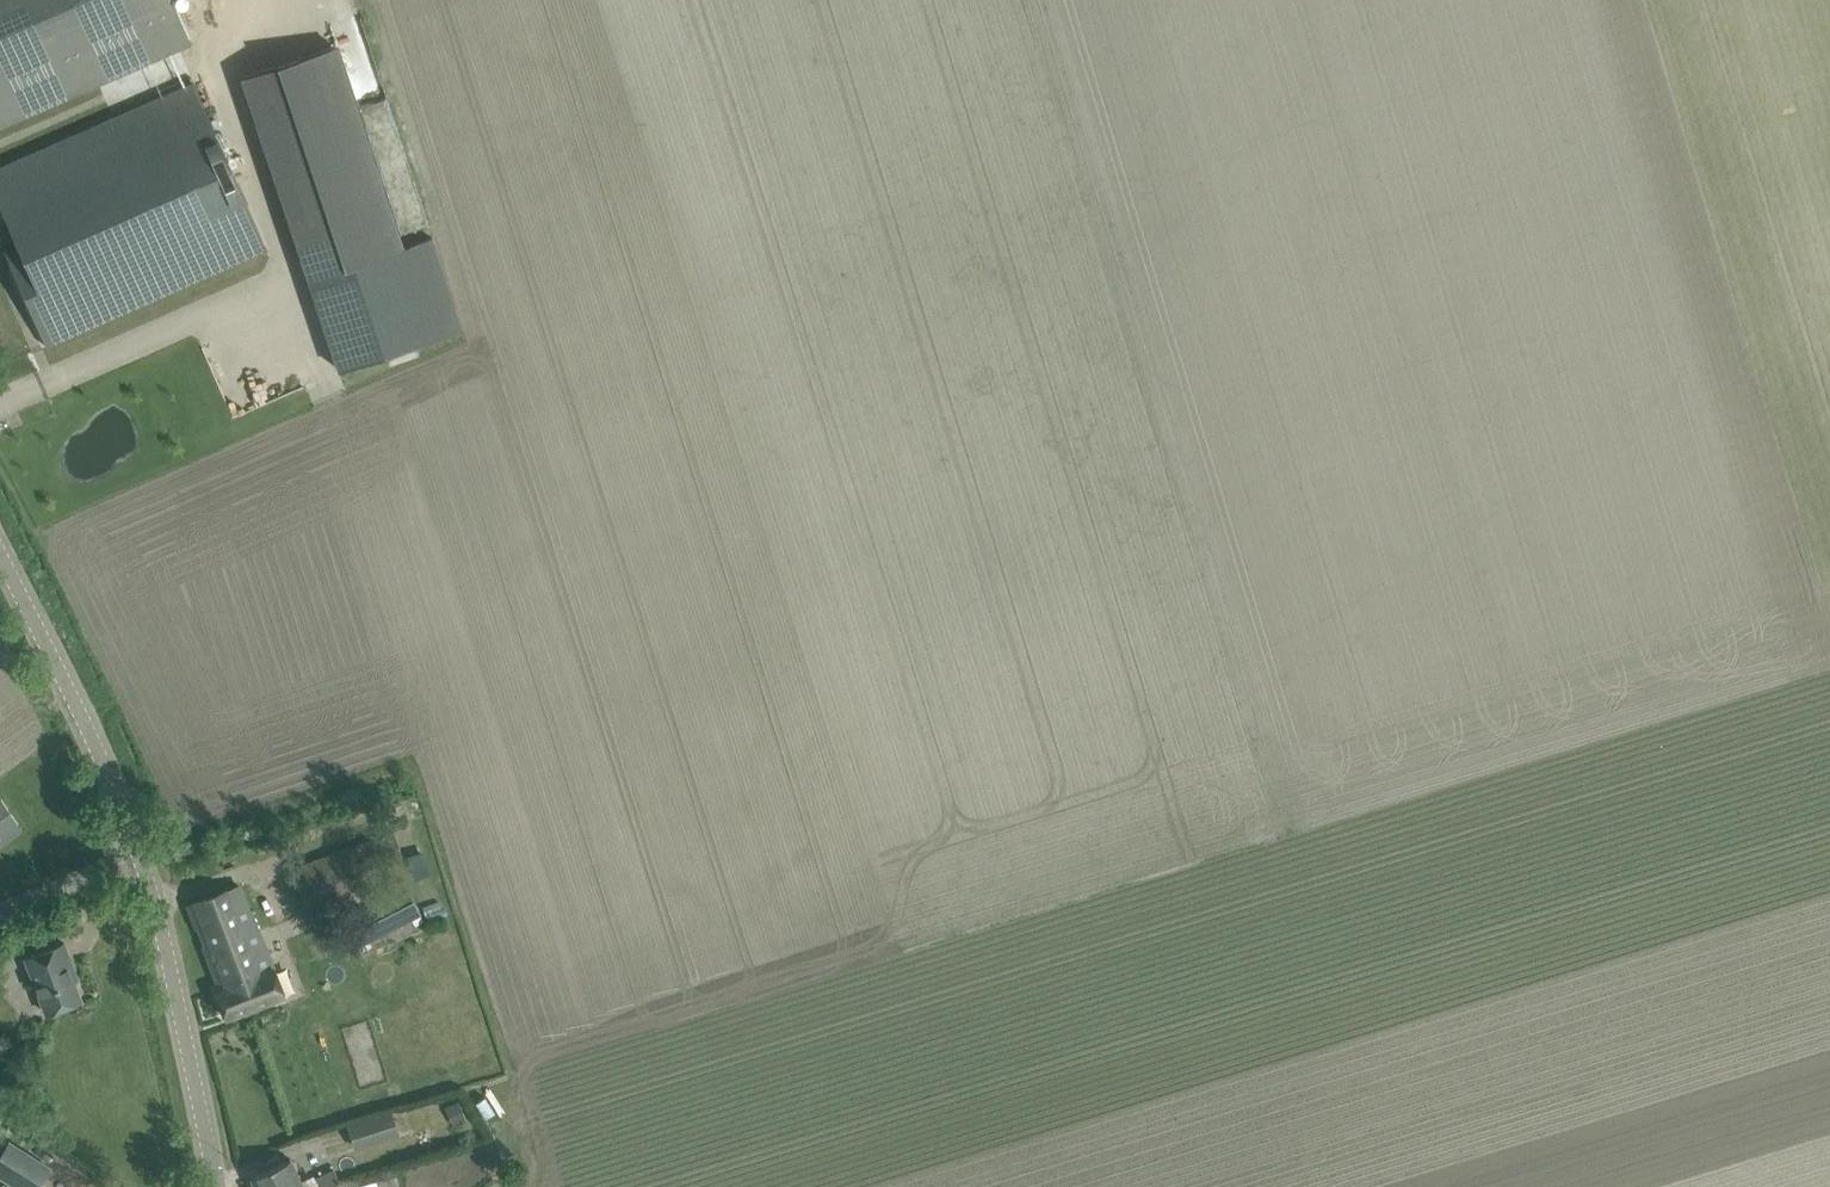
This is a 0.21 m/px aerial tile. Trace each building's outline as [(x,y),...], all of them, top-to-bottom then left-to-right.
[(192,43),(173,0),(0,0),(0,127),(192,43)] [(242,77),(309,280),(405,248),(338,46),(242,77)] [(0,166),(0,202),(15,237),(2,242),(47,346),(267,249),(194,81),(0,166)] [(405,248),(309,280),(339,370),(461,330),(431,239),(405,248)] [(22,828),(0,794),(0,843),(22,828)] [(349,846),(293,867),(302,892),(359,872),(404,855),(394,829),(349,846)] [(188,904),(220,988),(216,989),(226,1017),(284,995),(242,884),(188,904)] [(345,920),(356,941),(417,908),(406,887),(345,920)] [(70,969),(74,968),(65,942),(24,957),(45,1013),(81,1000),(70,969)] [(349,1124),(356,1149),(400,1136),(393,1111),(349,1124)] [(20,1186),(37,1186),(50,1167),(10,1141),(0,1157),(0,1174),(20,1186)] [(251,1176),(257,1186),(304,1186),(300,1180),(289,1158),(273,1166),(251,1176)] [(358,1175),(360,1183),(361,1186),(369,1186),(379,1184),(380,1184),(399,1178),(395,1164),(358,1175)] [(334,1168),(316,1176),(322,1186),(339,1179),(334,1168)] [(340,1180),(339,1179),(322,1186),(321,1186),(343,1186),(340,1180)]
